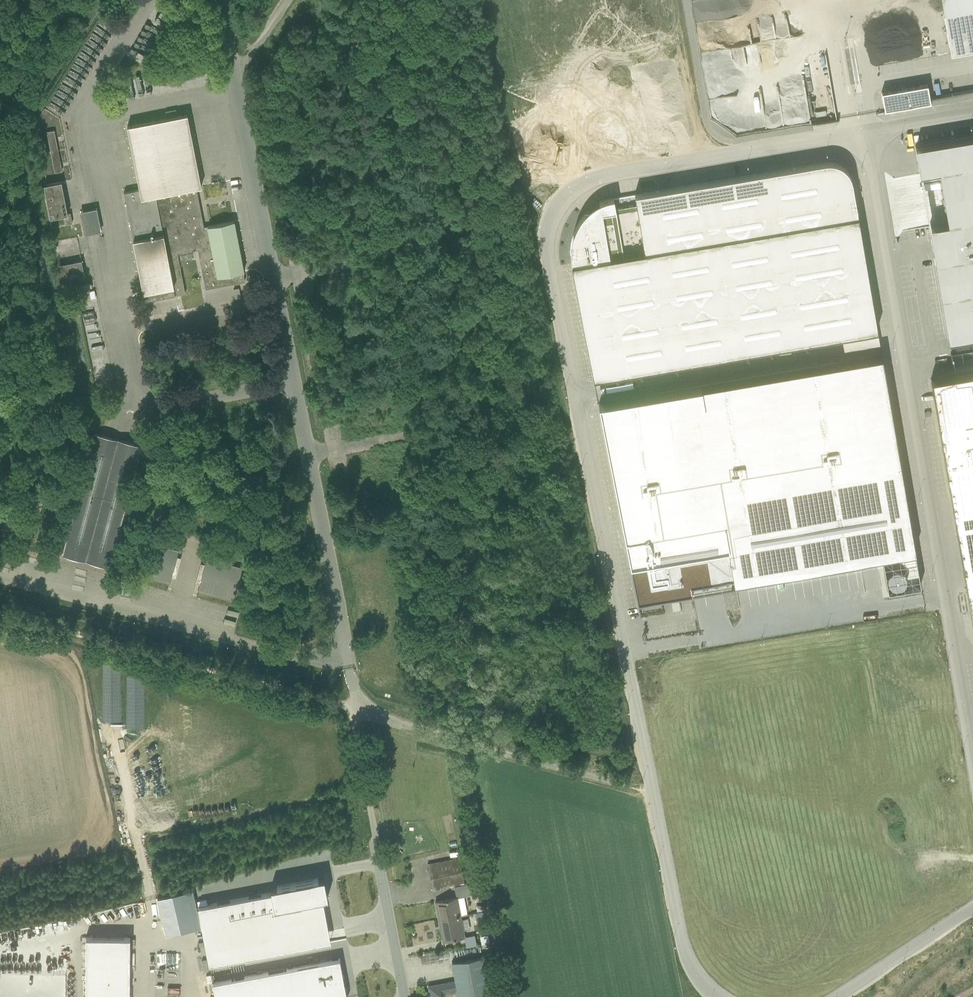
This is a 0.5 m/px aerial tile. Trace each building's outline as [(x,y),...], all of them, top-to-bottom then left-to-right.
[(943,11),(950,52),(972,48),(972,5),(943,11)] [(930,98),(927,84),(881,92),(885,110),(930,102),(930,100),(930,98)] [(199,206),(198,206),(197,203),(199,202),(196,188),(201,187),(201,186),(187,114),(127,126),(140,189),(124,192),(126,201),(130,200),(138,239),(133,240),(143,292),(144,292),(173,286),(175,295),(180,294),(185,293),(185,292),(184,291),(184,289),(184,288),(180,267),(180,266),(179,263),(177,254),(195,250),(194,245),(197,244),(198,250),(205,288),(206,289),(216,287),(215,285),(219,284),(219,286),(245,281),(243,272),(244,272),(244,271),(234,221),(227,222),(210,226),(209,226),(204,227),(199,206)] [(60,160),(58,150),(54,131),(47,132),(51,152),(53,162),(55,173),(62,171),(60,160)] [(915,146),(920,174),(939,171),(948,223),(928,226),(930,238),(930,239),(931,239),(933,238),(933,242),(931,242),(931,243),(933,252),(933,253),(935,252),(936,258),(934,259),(948,341),(972,337),(972,137),(915,146)] [(291,154),(292,157),(293,163),(301,161),(300,155),(299,152),(295,153),(293,154),(291,154)] [(570,249),(570,251),(570,254),(570,257),(571,259),(571,262),(571,264),(584,327),(594,378),(634,372),(841,336),(844,351),(880,345),(864,252),(852,181),(851,179),(851,177),(850,175),(849,173),(847,171),(846,169),(844,168),(843,167),(841,166),(840,165),(838,164),(836,163),(834,162),(832,162),(830,162),(828,162),(826,162),(824,162),(729,178),(655,191),(634,194),(636,205),(614,209),(584,214),(583,215),(581,217),(580,219),(578,222),(576,225),(575,229),(574,231),(573,234),(573,236),(572,237),(572,239),(571,240),(571,243),(571,246),(570,249)] [(65,224),(72,223),(70,213),(68,214),(61,182),(47,184),(44,185),(47,199),(51,218),(63,215),(65,224)] [(82,215),(86,239),(102,236),(98,212),(82,215)] [(86,281),(82,264),(59,269),(62,285),(86,281)] [(882,356),(599,404),(637,601),(692,591),(691,583),(732,576),(733,577),(733,582),(735,582),(876,558),(877,558),(877,559),(878,559),(878,560),(879,560),(880,559),(881,559),(881,558),(881,557),(915,551),(882,356)] [(930,379),(934,399),(971,620),(972,630),(972,372),(954,375),(930,379)] [(78,497),(76,504),(73,516),(63,554),(109,567),(119,528),(122,516),(141,446),(136,444),(99,435),(95,434),(78,497)] [(149,572),(148,576),(148,577),(169,583),(170,583),(172,577),(178,554),(179,551),(156,545),(150,568),(149,572)] [(198,591),(234,600),(234,599),(236,592),(242,568),(206,558),(205,561),(199,584),(198,590),(198,591)] [(433,890),(464,884),(459,858),(428,864),(433,890)] [(271,893),(198,907),(209,965),(304,947),(302,937),(329,932),(322,899),(328,898),(324,878),(270,888),(271,893)] [(464,896),(482,892),(480,881),(458,886),(460,897),(464,896)] [(445,900),(435,902),(437,909),(439,919),(461,915),(467,914),(464,896),(460,897),(456,898),(445,900)] [(443,941),(466,936),(461,915),(439,919),(443,941)] [(130,938),(130,937),(86,937),(85,996),(129,996),(130,938)] [(487,973),(484,956),(452,963),(455,981),(458,996),(501,996),(498,981),(496,972),(487,973)] [(340,989),(345,988),(345,987),(340,958),(212,982),(215,996),(337,996),(340,989)] [(427,995),(427,996),(458,996),(455,981),(428,986),(430,995),(427,995)]
